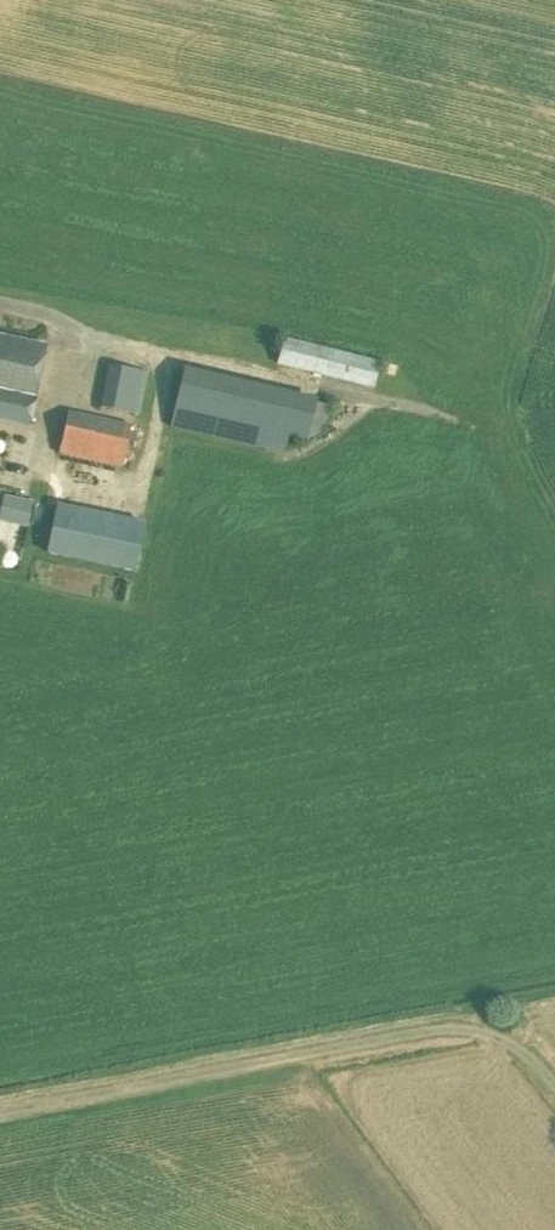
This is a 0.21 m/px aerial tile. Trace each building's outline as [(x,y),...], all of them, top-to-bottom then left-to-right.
[(373,389),(380,361),(283,337),(276,364),(373,389)] [(27,428),(44,347),(0,338),(0,423),(27,428)] [(139,415),(148,372),(108,364),(99,406),(139,415)] [(307,439),(319,434),(332,406),(315,402),(316,397),(184,367),(169,427),(265,450),(264,451),(283,454),(289,435),(307,439)] [(122,467),(131,424),(68,410),(58,453),(122,467)] [(33,500),(2,494),(0,505),(0,521),(27,527),(33,500)] [(134,572),(145,522),(57,503),(46,553),(134,572)]
